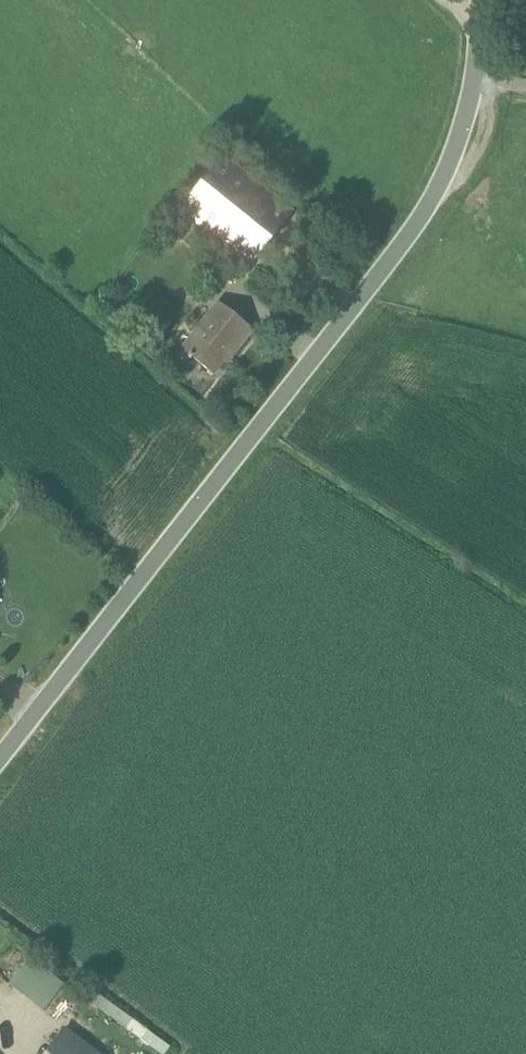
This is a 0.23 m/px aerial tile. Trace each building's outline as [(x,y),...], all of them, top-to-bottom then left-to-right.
[(177,210),(248,265),(289,212),(219,157),(177,210)] [(233,355),(252,332),(217,304),(182,349),(213,374),(230,352),(233,355)] [(12,1003),(40,1026),(58,1003),(30,981),(12,1003)] [(65,1026),(43,1053),(101,1053),(65,1026)]
